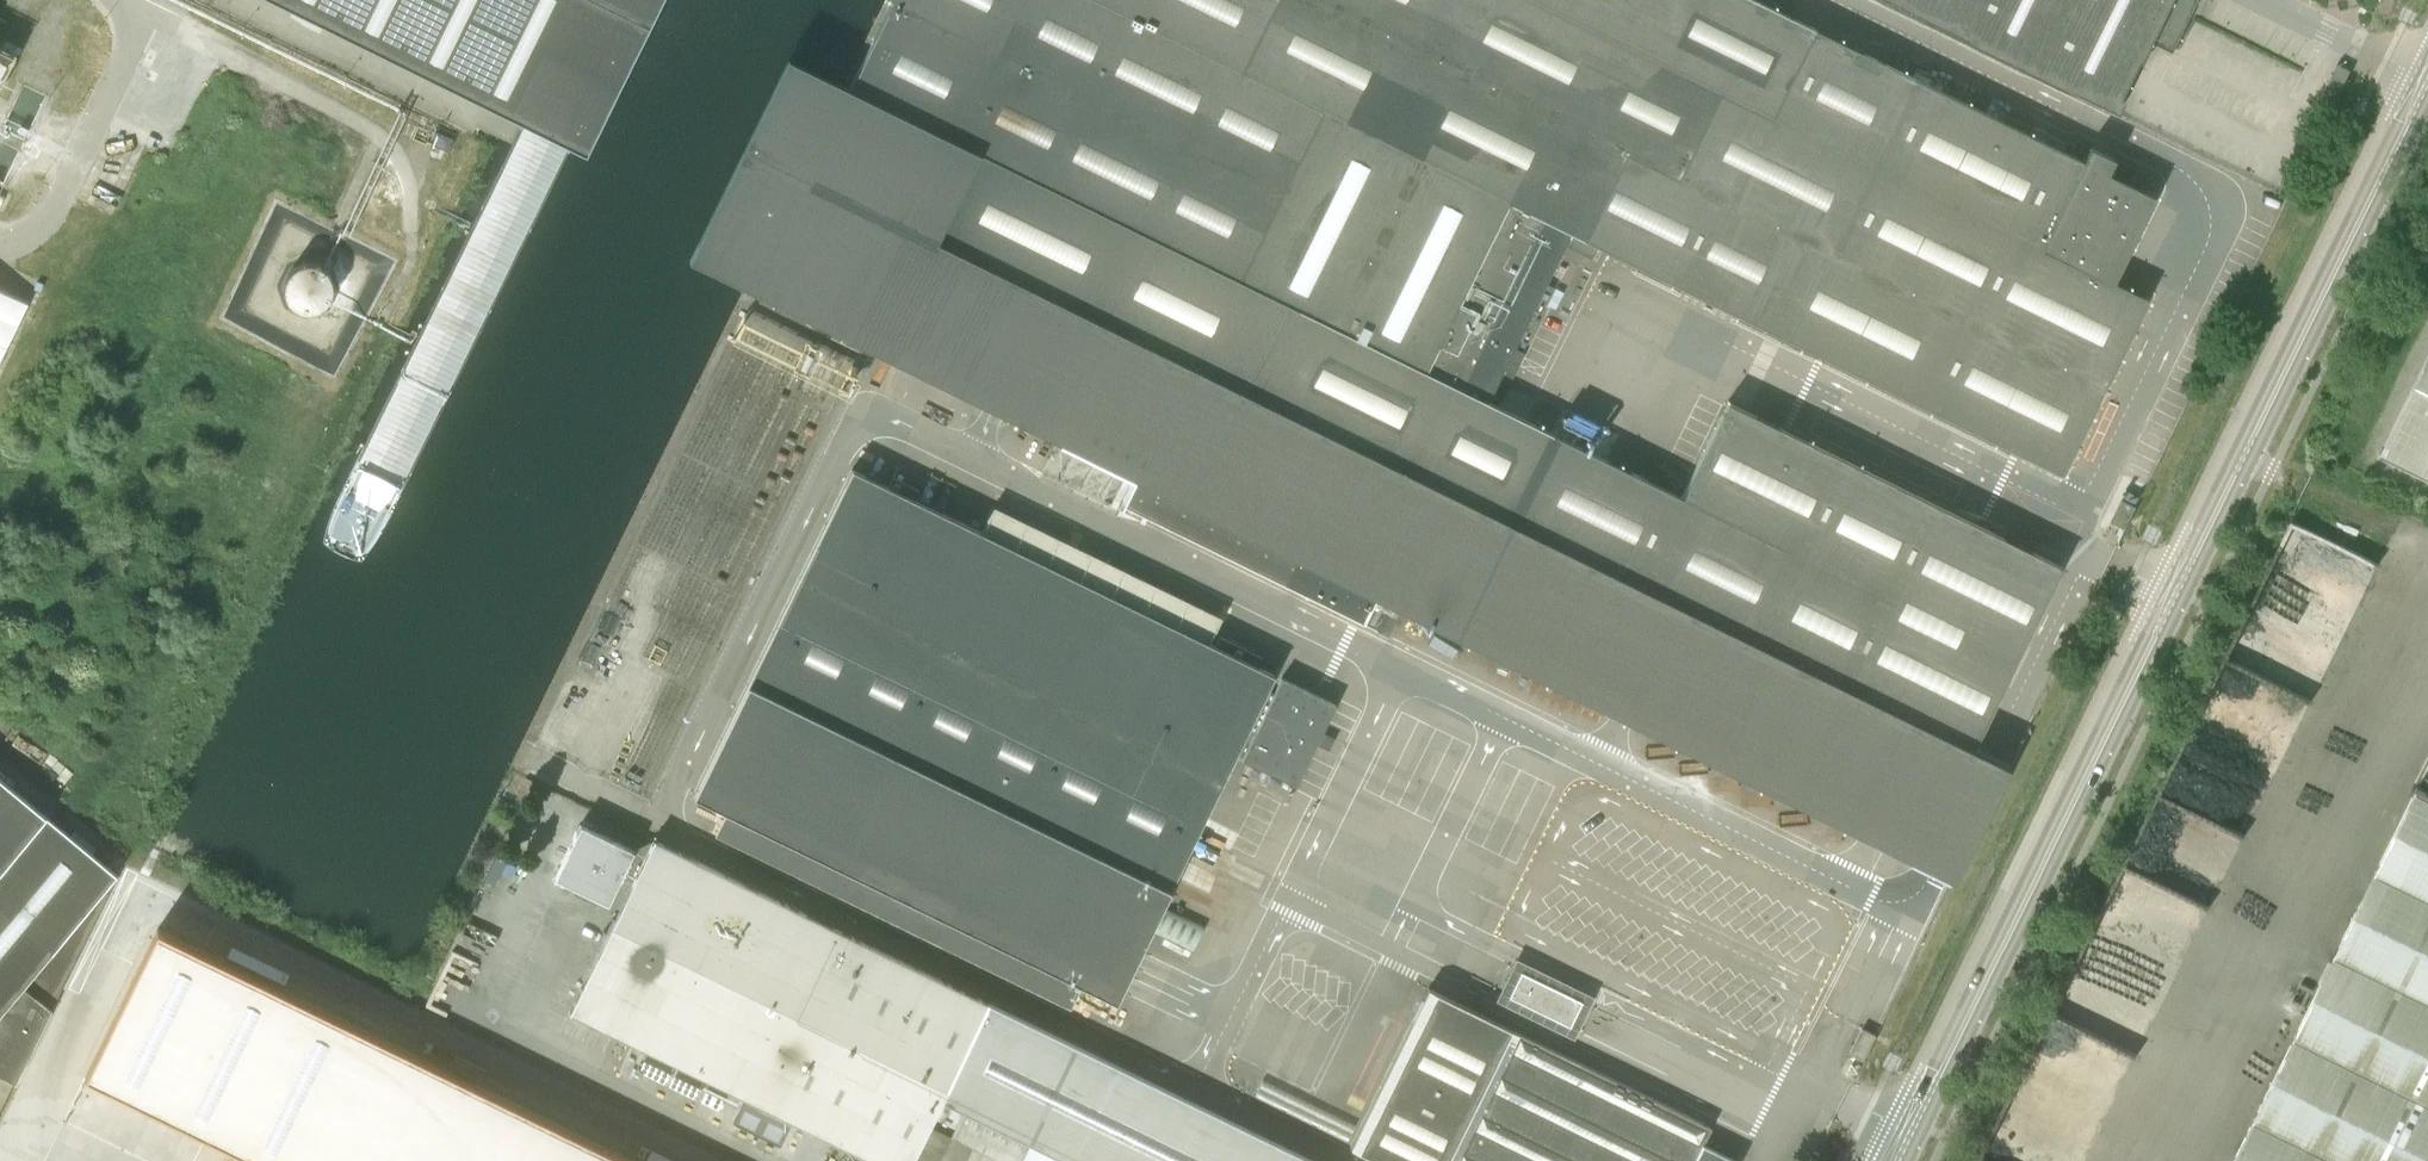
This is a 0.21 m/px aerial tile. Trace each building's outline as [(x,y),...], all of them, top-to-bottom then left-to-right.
[(491,102),(541,0),(283,0),(491,102)] [(749,291),(1374,597),(1369,607),(1395,620),(1400,610),(1952,880),(2008,766),(1970,749),(2060,566),(1723,403),(1677,499),(1670,495),(1644,483),(1480,403),(1494,374),(1506,380),(1518,355),(1506,349),(1526,310),(1535,315),(1548,288),(1539,284),(1557,246),(1585,259),(1591,246),(2059,473),(2145,298),(2111,281),(2152,196),(2127,183),(2133,169),(2075,140),(2068,154),(1755,0),(892,0),(749,291)] [(2116,114),(2142,62),(2152,42),(2173,53),(2190,18),(2192,15),(2199,0),(1883,0),(2116,114)] [(334,294),(334,289),(332,282),(329,277),(326,273),(318,268),(316,267),(312,266),(306,265),(304,265),(297,267),(291,270),(286,275),(281,283),(280,289),(280,297),(282,302),(285,308),(288,311),(296,317),(297,317),(301,319),(308,319),(310,319),(316,317),(322,314),(328,309),(331,305),(333,300),(334,294)] [(32,291),(0,277),(0,363),(32,291)] [(2381,454),(2427,477),(2427,358),(2381,454)] [(1700,393),(1670,454),(1686,462),(1716,400),(1700,393)] [(1600,453),(1608,437),(1531,400),(1523,416),(1600,453)] [(1240,759),(1294,786),(1334,705),(1280,679),(1268,702),(1260,698),(1272,675),(1256,667),(1261,658),(1218,637),(1213,646),(913,500),(917,491),(891,478),(886,488),(850,470),(691,795),(1113,1001),(1255,709),(1263,712),(1240,759)] [(14,1083),(117,876),(46,815),(0,777),(0,1076),(14,1083)] [(2234,1160),(2427,1160),(2427,793),(2418,788),(2234,1160)] [(976,1118),(1065,1160),(1313,1160),(981,1000),(651,840),(633,877),(621,871),(632,850),(578,824),(552,877),(607,904),(617,882),(630,888),(570,1012),(874,1160),(909,1160),(931,1117),(967,1135),(976,1118)] [(158,925),(86,1072),(164,1109),(138,1160),(641,1160),(158,925)] [(1519,971),(1508,995),(1568,1024),(1580,1001),(1519,971)] [(1378,1160),(1735,1160),(1701,1144),(1709,1127),(1427,989),(1349,1147),(1378,1160)]
